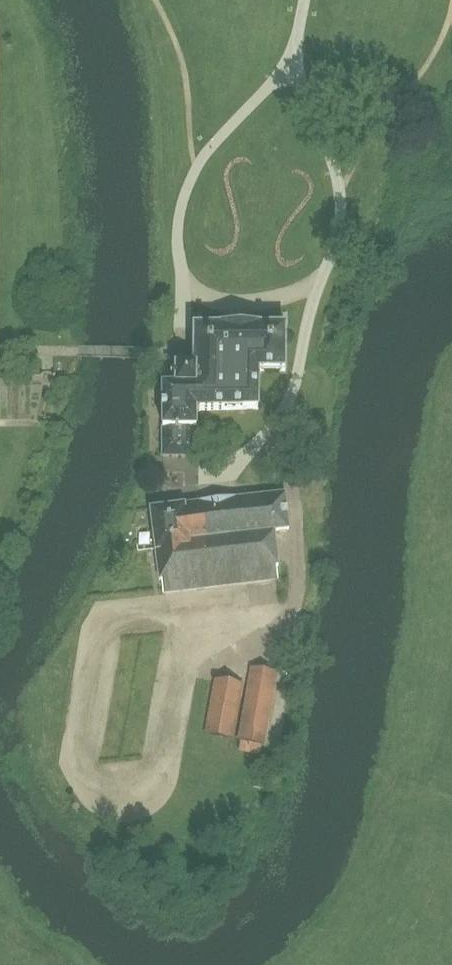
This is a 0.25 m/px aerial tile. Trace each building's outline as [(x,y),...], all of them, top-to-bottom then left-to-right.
[(284,332),(285,332),(285,327),(193,327),(193,366),(175,366),(175,386),(162,386),(162,428),(162,457),(196,457),(196,428),(196,411),(258,409),(258,371),(284,371),(284,332)] [(150,508),(158,580),(161,579),(162,592),(277,579),(276,566),(278,566),(274,531),(288,529),(284,493),(150,508)] [(233,741),(243,684),(213,678),(203,735),(233,741)]
